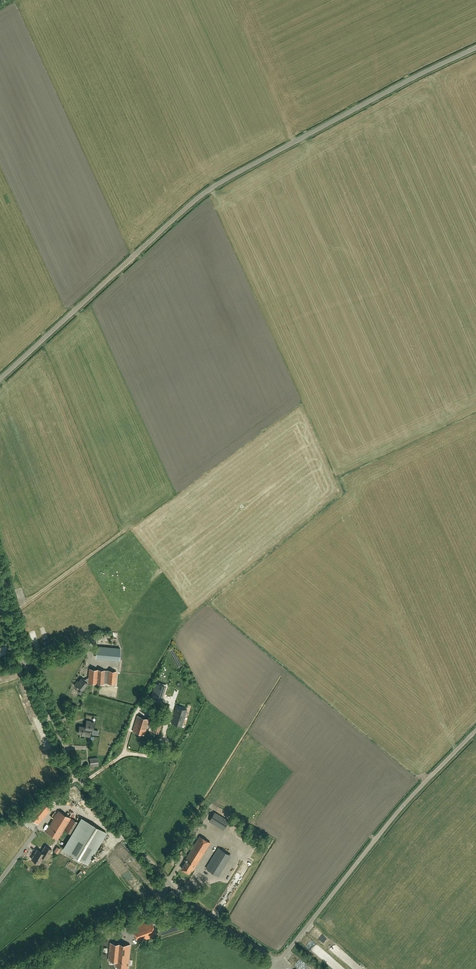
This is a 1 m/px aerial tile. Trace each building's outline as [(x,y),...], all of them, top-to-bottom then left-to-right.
[(84,680),(87,682),(104,684),(104,676),(108,677),(107,682),(115,683),(116,672),(108,671),(90,669),(89,678),(84,680)] [(81,678),(78,682),(78,681),(74,685),(79,689),(80,688),(82,689),(87,683),(87,682),(84,680),(81,678)] [(155,683),(150,698),(154,699),(161,701),(166,686),(164,686),(155,683)] [(175,719),(184,722),(189,705),(181,702),(175,719)] [(144,734),(149,719),(137,716),(132,731),(144,734)] [(85,729),(90,729),(93,730),(94,722),(90,722),(90,721),(86,720),(86,722),(85,727),(85,729)] [(158,734),(161,723),(155,721),(152,732),(158,734)] [(89,736),(90,729),(85,729),(85,727),(79,726),(79,727),(78,727),(78,730),(78,733),(81,734),(81,735),(89,736)] [(90,767),(98,766),(97,757),(89,758),(90,767)] [(46,804),(51,800),(47,796),(42,800),(46,804)] [(38,824),(51,809),(40,800),(27,815),(38,824)] [(94,819),(99,815),(91,806),(86,810),(94,819)] [(58,839),(71,818),(58,810),(45,831),(58,839)] [(223,830),(229,821),(214,812),(209,821),(223,830)] [(64,830),(71,834),(78,823),(71,819),(64,830)] [(106,833),(86,821),(67,852),(87,864),(106,833)] [(191,870),(192,870),(210,843),(200,836),(185,861),(186,861),(181,868),(189,873),(191,870)] [(42,857),(46,859),(51,850),(45,846),(41,852),(37,849),(31,859),(33,860),(33,861),(35,863),(37,862),(38,863),(42,857)] [(218,876),(231,855),(218,848),(206,868),(218,876)] [(178,862),(181,858),(175,854),(172,858),(178,862)] [(138,942),(157,935),(152,921),(133,928),(138,942)] [(314,950),(318,944),(309,939),(306,945),(314,950)] [(116,961),(115,966),(122,967),(122,968),(128,968),(128,967),(130,945),(125,944),(122,944),(110,943),(109,960),(116,961)]
